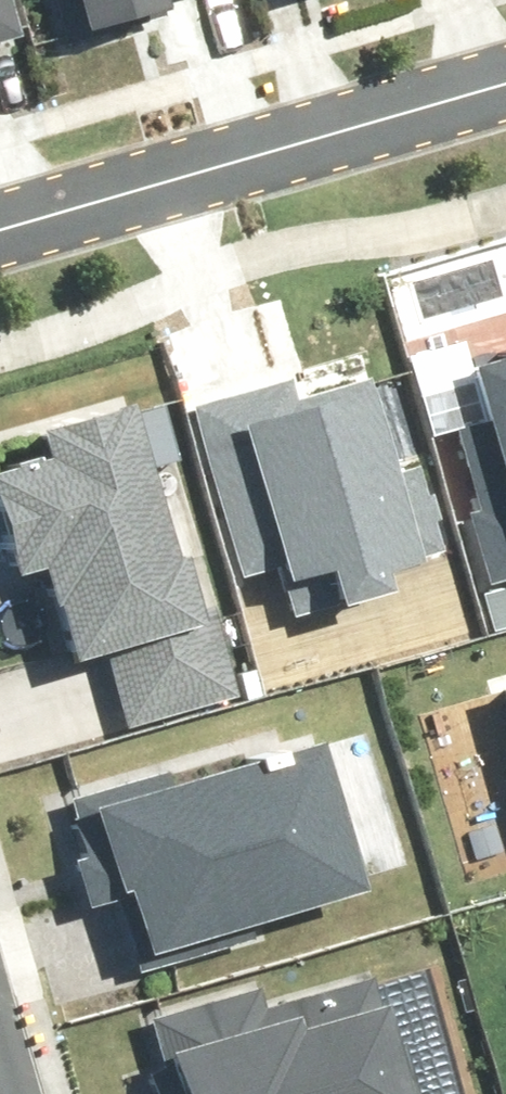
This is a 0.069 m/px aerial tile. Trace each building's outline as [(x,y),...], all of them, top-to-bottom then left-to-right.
[(26,33),(19,0),(0,0),(0,39),(26,33)] [(376,331),(185,386),(237,567),(326,541),(337,578),(439,549),(376,331)] [(417,353),(476,598),(505,591),(505,332),(417,353)] [(0,445),(0,564),(4,577),(34,568),(55,640),(108,625),(130,699),(227,671),(148,402),(0,445)] [(328,734),(94,802),(136,944),(369,877),(328,734)] [(123,985),(150,1093),(423,1093),(379,921),(123,985)]
